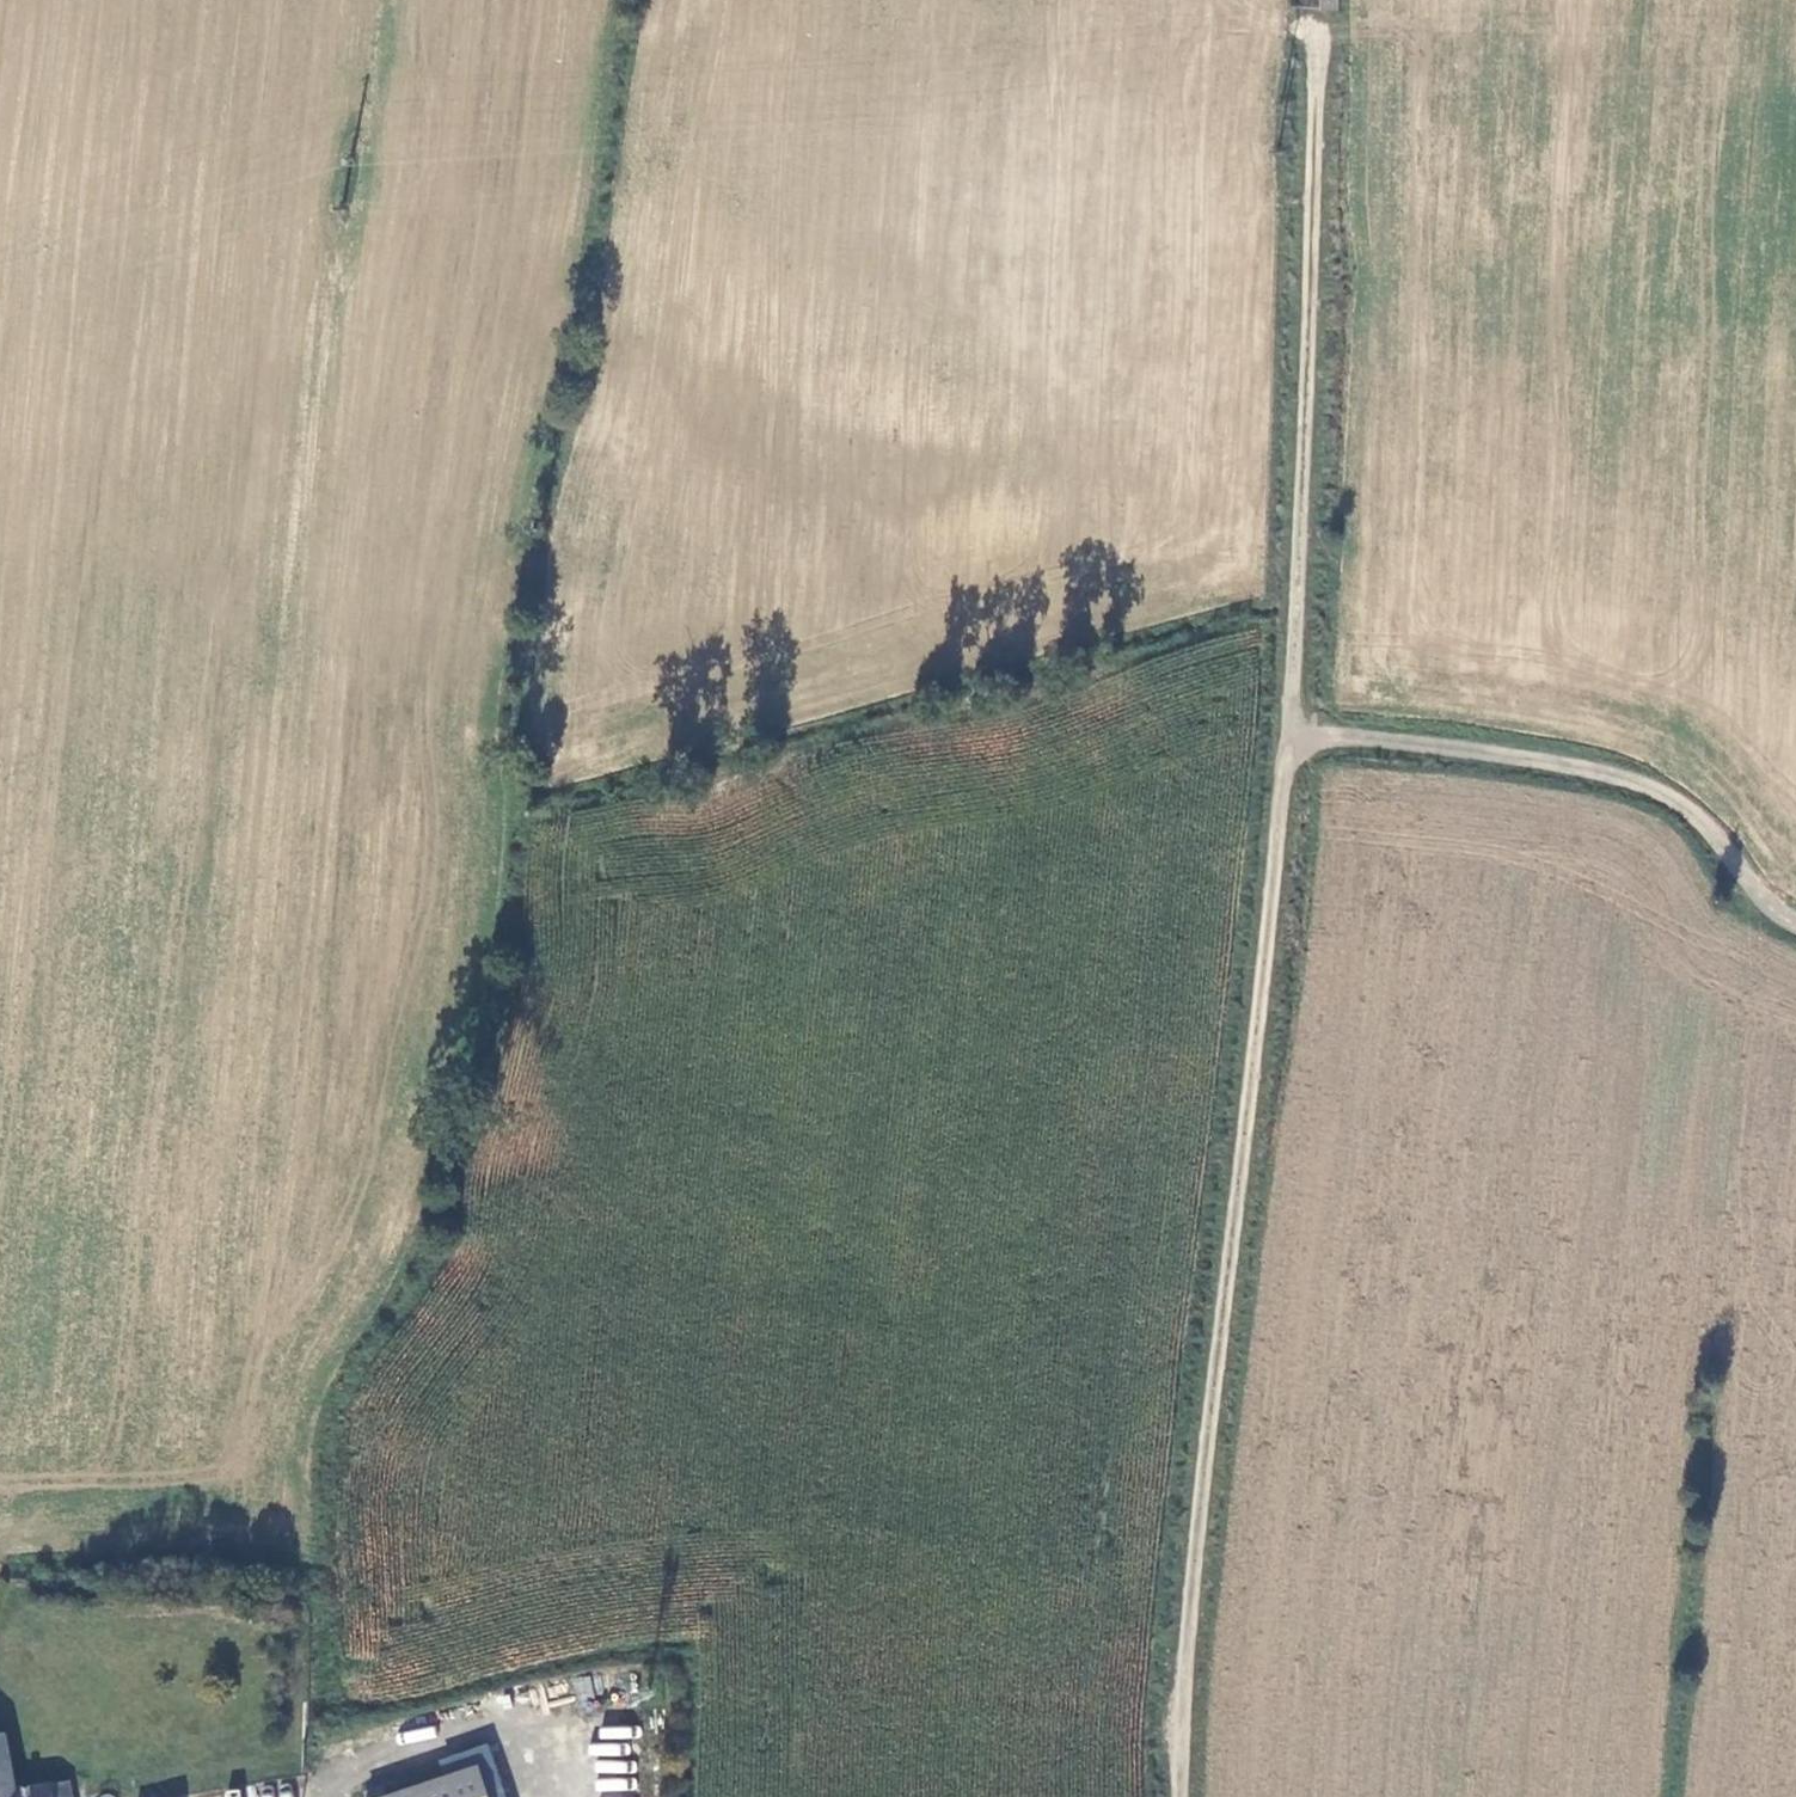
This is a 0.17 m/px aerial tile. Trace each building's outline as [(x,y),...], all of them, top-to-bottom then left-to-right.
[(0,1732),(0,1796),(75,1796),(73,1783),(56,1785),(56,1783),(17,1788),(5,1732),(0,1732)] [(479,1769),(396,1796),(488,1796),(479,1769)]
